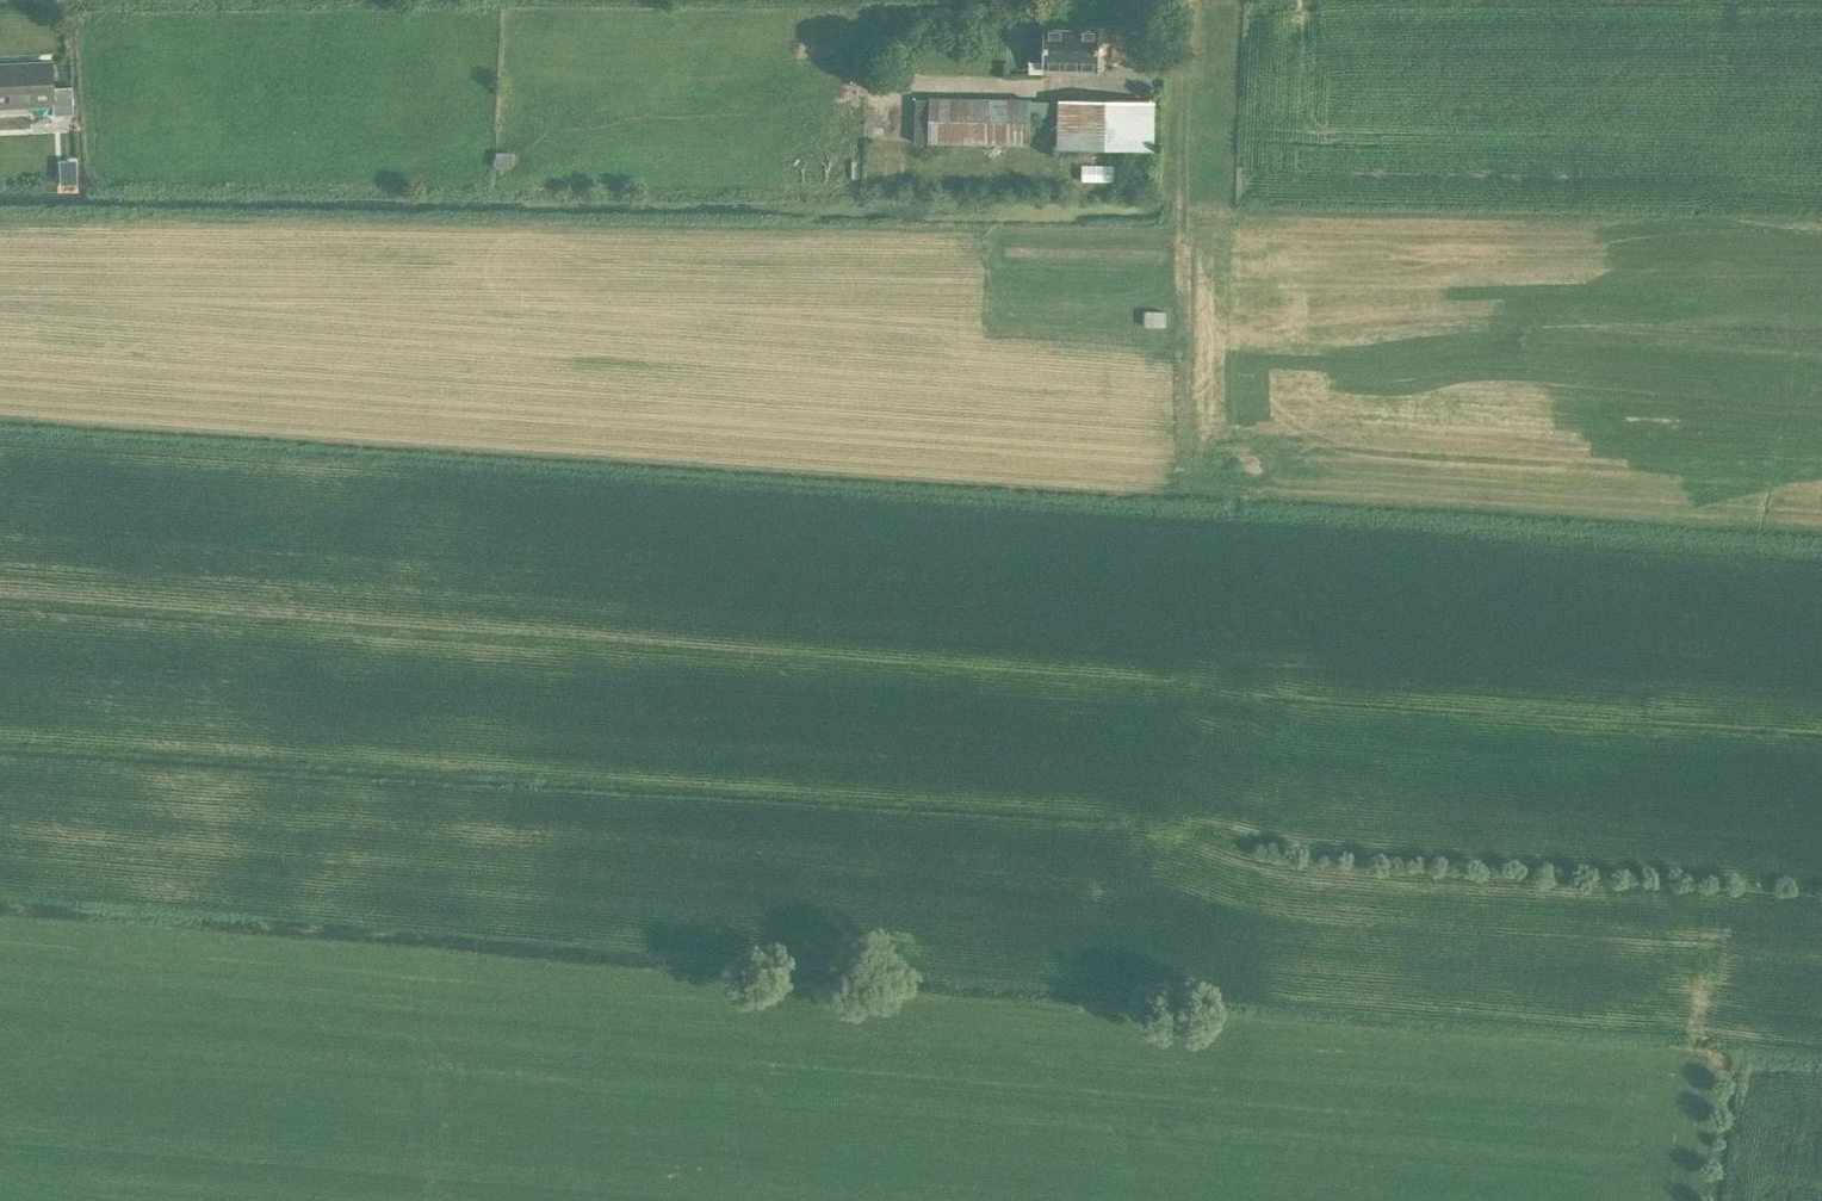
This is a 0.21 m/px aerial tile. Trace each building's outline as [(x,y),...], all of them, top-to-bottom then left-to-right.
[(1040,32),(1040,41),(1029,41),(1028,61),(1040,61),(1040,70),(1097,71),(1098,33),(1040,32)] [(54,105),(52,64),(0,67),(0,108),(54,105)] [(1027,118),(1046,119),(1046,104),(913,101),(913,144),(1027,147),(1027,118)] [(1152,153),(1152,105),(1056,104),(1055,152),(1152,153)] [(1114,167),(1081,167),(1081,183),(1114,183),(1114,167)] [(1144,326),(1166,326),(1166,311),(1144,311),(1144,326)]
